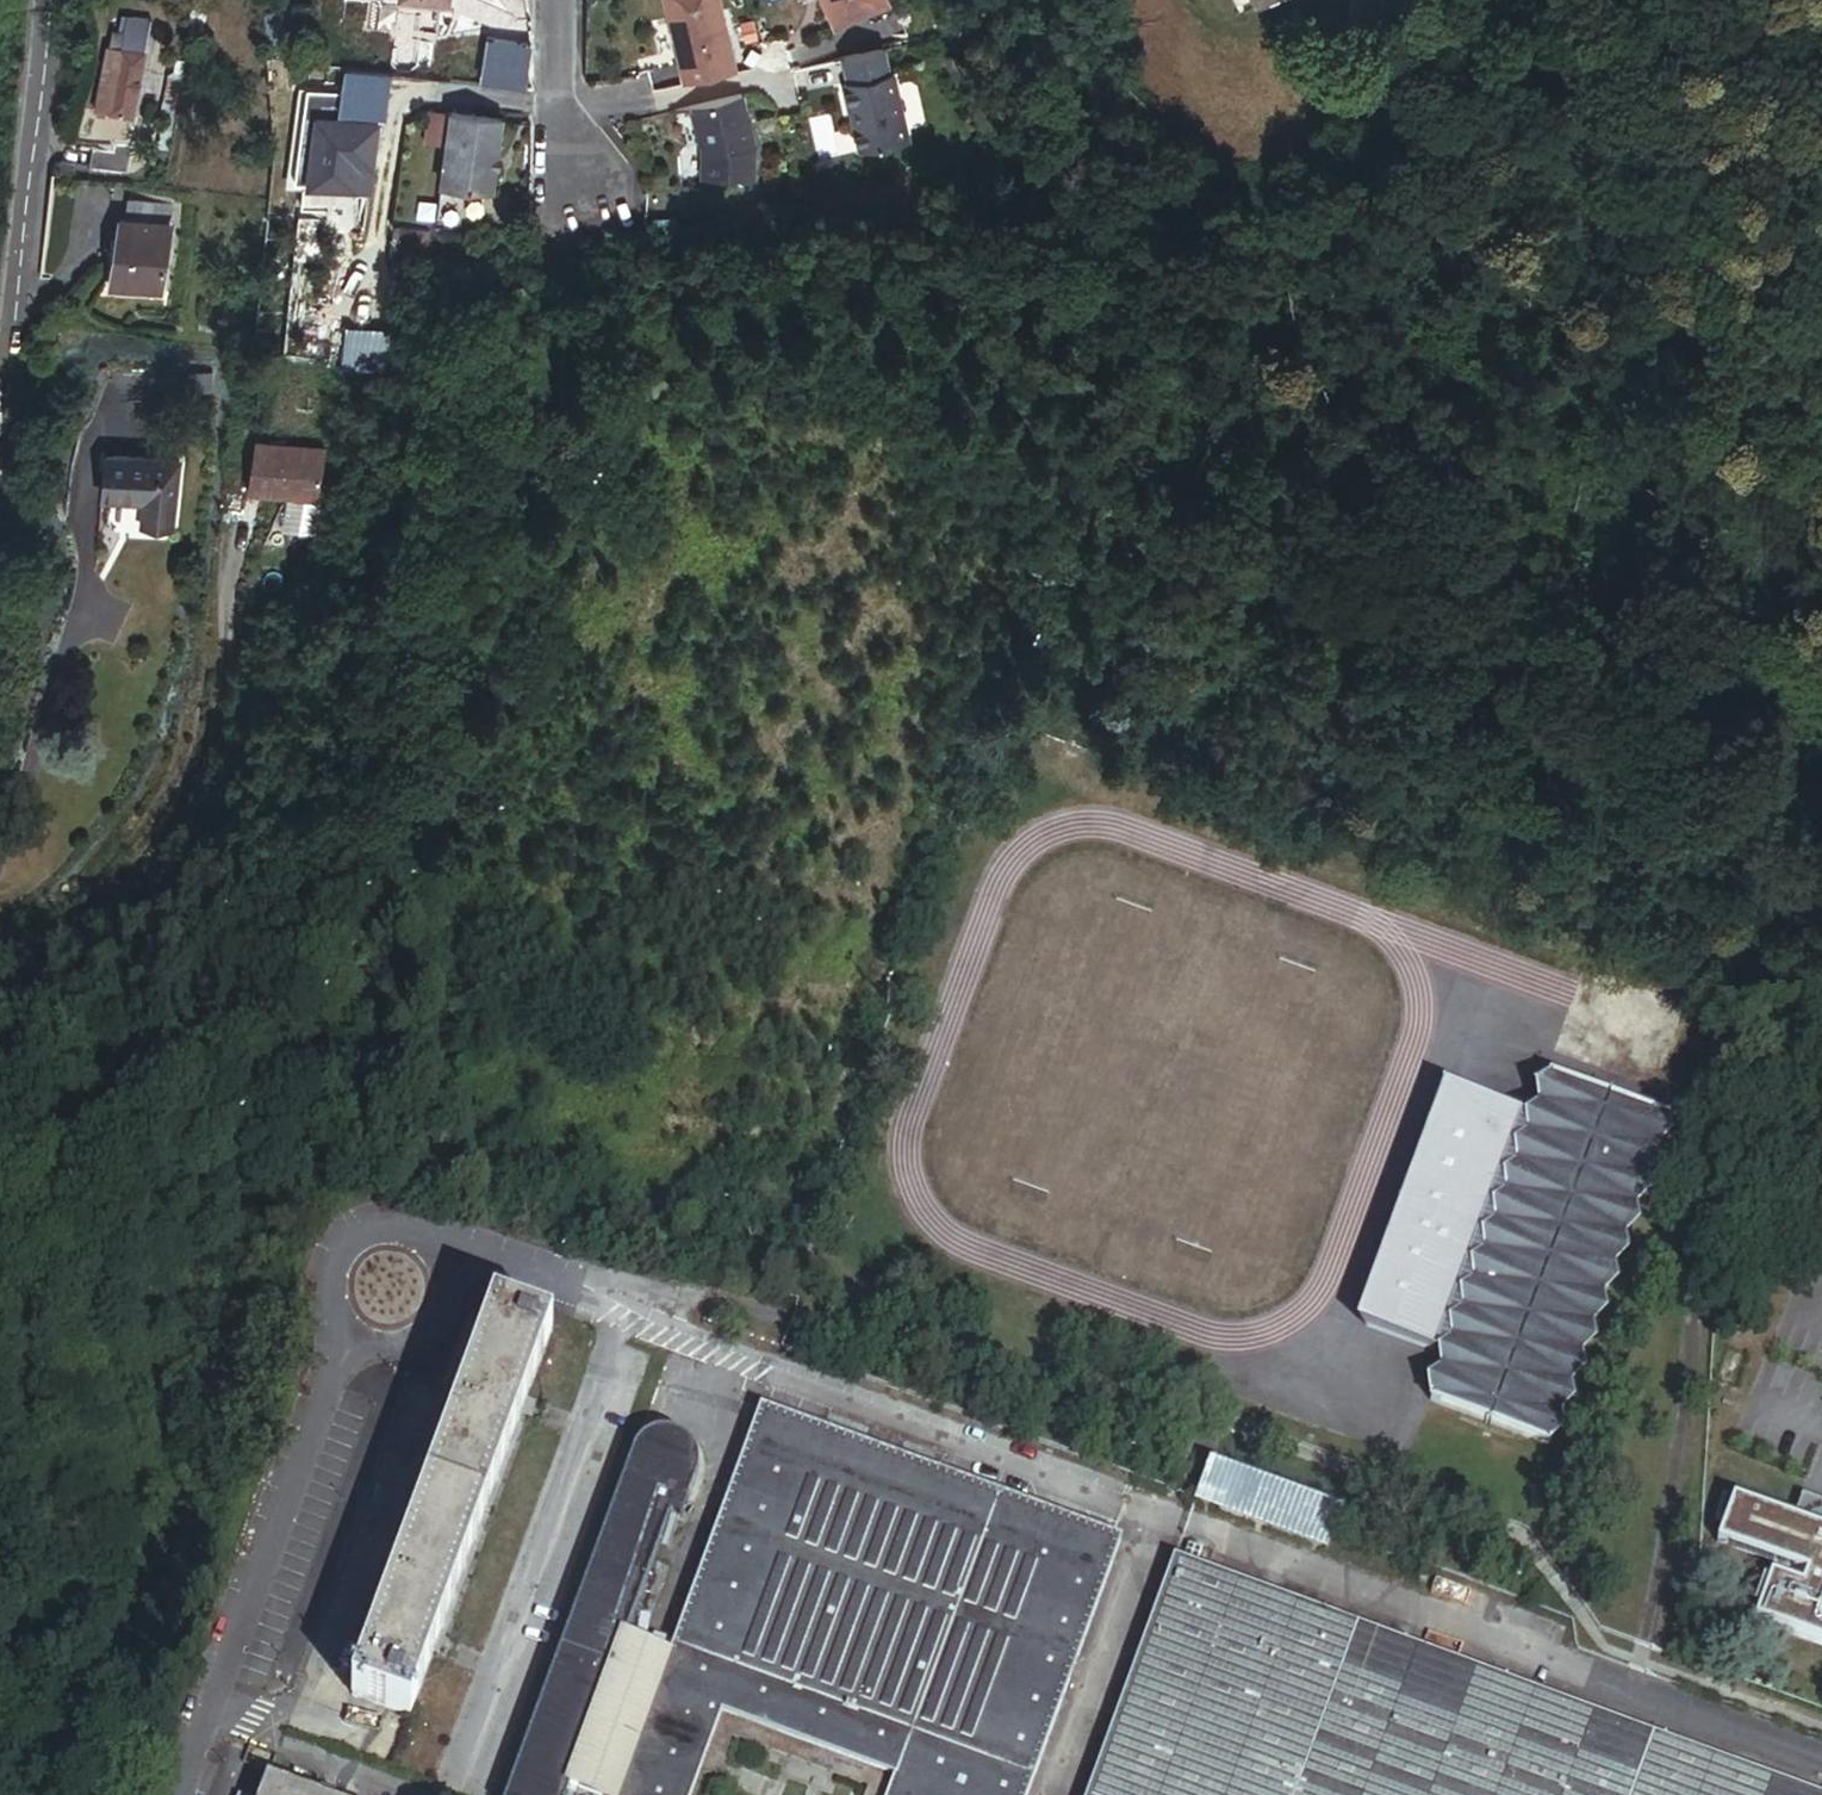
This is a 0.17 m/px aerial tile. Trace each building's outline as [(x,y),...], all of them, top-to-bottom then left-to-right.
[(114,24),(127,26),(128,21),(135,22),(138,0),(117,0),(114,24)] [(488,0),(421,0),(420,7),(487,15),(488,0)] [(487,15),(494,16),(495,0),(488,0),(487,15)] [(690,80),(734,70),(724,29),(729,28),(722,0),(666,0),(676,41),(680,40),(690,80)] [(832,26),(884,1),(883,0),(819,0),(832,26)] [(121,53),(143,57),(150,25),(135,22),(128,21),(127,26),(126,31),(121,53)] [(114,28),(110,50),(119,52),(121,53),(126,31),(114,28)] [(885,72),(879,49),(838,58),(844,81),(840,82),(856,152),(905,141),(889,71),(885,72)] [(102,80),(113,83),(119,52),(110,50),(108,50),(102,80)] [(119,52),(113,83),(102,80),(96,114),(131,120),(143,57),(121,53),(119,52)] [(341,69),(336,119),(300,115),(292,183),(352,190),(355,165),(370,167),(380,74),(341,69)] [(751,147),(738,94),(688,105),(698,153),(701,153),(700,161),(698,161),(697,179),(749,181),(751,147)] [(497,121),(447,114),(436,188),(487,195),(497,121)] [(90,161),(88,179),(127,183),(129,166),(90,161)] [(128,203),(124,226),(169,235),(173,211),(128,203)] [(118,225),(106,294),(156,303),(169,235),(124,226),(118,225)] [(256,443),(248,492),(318,503),(326,454),(256,443)] [(112,457),(107,499),(147,503),(145,526),(169,529),(175,463),(112,457)] [(1553,1077),(1536,1123),(1452,1091),(1364,1328),(1425,1351),(1447,1360),(1431,1403),(1549,1447),(1670,1121),(1553,1077)] [(351,1696),(411,1718),(554,1334),(494,1312),(351,1696)] [(760,1409),(670,1654),(618,1794),(691,1794),(719,1718),(890,1779),(884,1794),(1029,1794),(1122,1541),(760,1409)] [(570,1794),(618,1794),(670,1654),(614,1632),(668,1495),(682,1500),(688,1478),(689,1460),(689,1451),(681,1442),(675,1437),(663,1434),(655,1433),(643,1434),(634,1440),(628,1449),(500,1794),(561,1794),(562,1792),(570,1794)] [(1300,1494),(1244,1473),(1253,1448),(1232,1440),(1223,1465),(1211,1461),(1193,1508),(1328,1558),(1345,1510),(1325,1503),(1334,1479),(1309,1470),(1300,1494)] [(1723,1502),(1716,1523),(1726,1526),(1718,1544),(1808,1575),(1804,1586),(1771,1577),(1757,1624),(1821,1648),(1821,1503),(1804,1497),(1793,1524),(1736,1499),(1734,1506),(1723,1502)] [(1176,1560),(1088,1794),(1811,1794),(1176,1560)] [(731,1741),(865,1789),(862,1794),(884,1794),(890,1779),(719,1718),(691,1794),(711,1794),(731,1741)] [(269,1780),(263,1794),(309,1794),(269,1780)]
